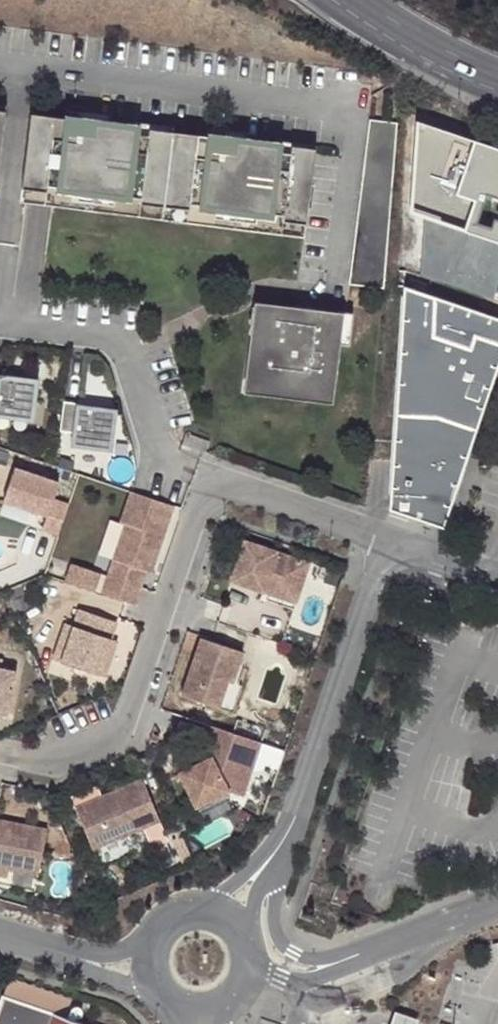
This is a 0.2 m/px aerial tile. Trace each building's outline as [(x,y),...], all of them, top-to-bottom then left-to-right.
[(367,120),(350,285),(384,288),(385,280),(395,123),(367,120)] [(31,121),(24,177),(48,180),(48,185),(142,197),(143,192),(190,198),(189,203),(284,214),(285,210),(308,212),(315,155),(277,151),(278,146),(240,141),(239,146),(135,133),(136,128),(98,124),(98,129),(31,121)] [(496,296),(497,289),(497,144),(418,122),(394,205),(431,215),(414,272),(496,296)] [(392,510),(444,527),(475,430),(463,425),(469,407),(481,410),(497,359),(497,321),(434,301),(404,290),(392,510)] [(308,393),(334,396),(344,316),(262,306),(252,386),(277,389),(278,380),(309,384),(308,393)] [(34,417),(38,380),(2,376),(0,391),(0,413),(34,417)] [(81,405),(65,404),(62,432),(76,434),(75,446),(111,450),(116,413),(80,409),(81,405)] [(469,407),(463,425),(475,430),(481,410),(469,407)] [(209,441),(185,433),(181,445),(205,453),(209,441)] [(55,500),(61,484),(16,468),(5,500),(48,515),(43,530),(59,535),(70,505),(55,500)] [(121,523),(127,525),(116,559),(149,570),(153,571),(174,505),(132,491),(121,523)] [(263,599),(265,592),(297,602),(310,563),(245,541),(229,588),(263,599)] [(106,574),(100,592),(138,605),(149,570),(116,559),(110,576),(106,574)] [(100,573),(71,563),(66,580),(94,590),(100,573)] [(297,602),(265,592),(263,599),(295,609),(297,602)] [(84,609),(78,627),(66,663),(102,675),(114,639),(120,621),(84,609)] [(479,618),(465,612),(461,622),(476,627),(479,618)] [(57,660),(66,663),(78,627),(69,623),(57,660)] [(249,654),(203,638),(183,696),(220,708),(229,681),(239,684),(249,654)] [(121,641),(114,639),(102,675),(109,677),(121,641)] [(1,668),(0,668),(0,712),(9,713),(17,671),(1,668)] [(229,681),(220,708),(234,713),(244,686),(239,684),(229,681)] [(211,723),(206,740),(253,766),(261,740),(211,723)] [(244,795),(253,766),(206,740),(212,758),(180,771),(195,806),(230,791),(244,795)] [(142,780),(75,808),(93,849),(159,821),(142,780)] [(12,868),(42,874),(51,829),(0,819),(0,865),(12,868)] [(0,865),(0,874),(10,876),(12,868),(0,865)] [(4,995),(0,1006),(0,1023),(91,1023),(4,995)] [(417,1017),(392,1009),(391,1014),(415,1022),(417,1017)] [(391,1014),(387,1023),(415,1023),(415,1022),(391,1014)]
